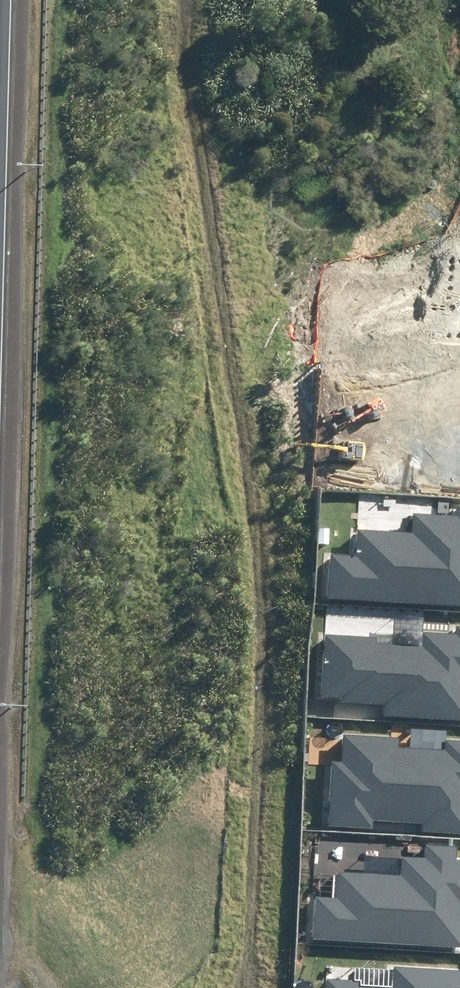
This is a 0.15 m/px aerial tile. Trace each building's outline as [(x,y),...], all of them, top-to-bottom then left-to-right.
[(459,606),(459,505),(456,505),(455,516),(413,513),(412,534),(358,531),(357,555),(332,554),(329,598),(459,606)] [(459,721),(459,627),(457,626),(457,632),(422,630),(421,645),(376,643),(377,637),(325,634),(321,696),(343,698),(343,702),(383,705),(383,716),(459,721)] [(459,833),(459,740),(446,739),(445,749),(400,747),(400,739),(343,735),(341,763),(332,762),(329,826),(374,829),(374,819),(422,821),(421,830),(459,833)] [(459,947),(459,860),(456,860),(457,846),(427,845),(426,859),(402,858),(401,874),(338,871),(337,898),(316,897),(313,939),(459,947)] [(396,968),(395,987),(459,987),(459,972),(396,968)] [(359,982),(327,980),(326,987),(359,987),(359,982)]
